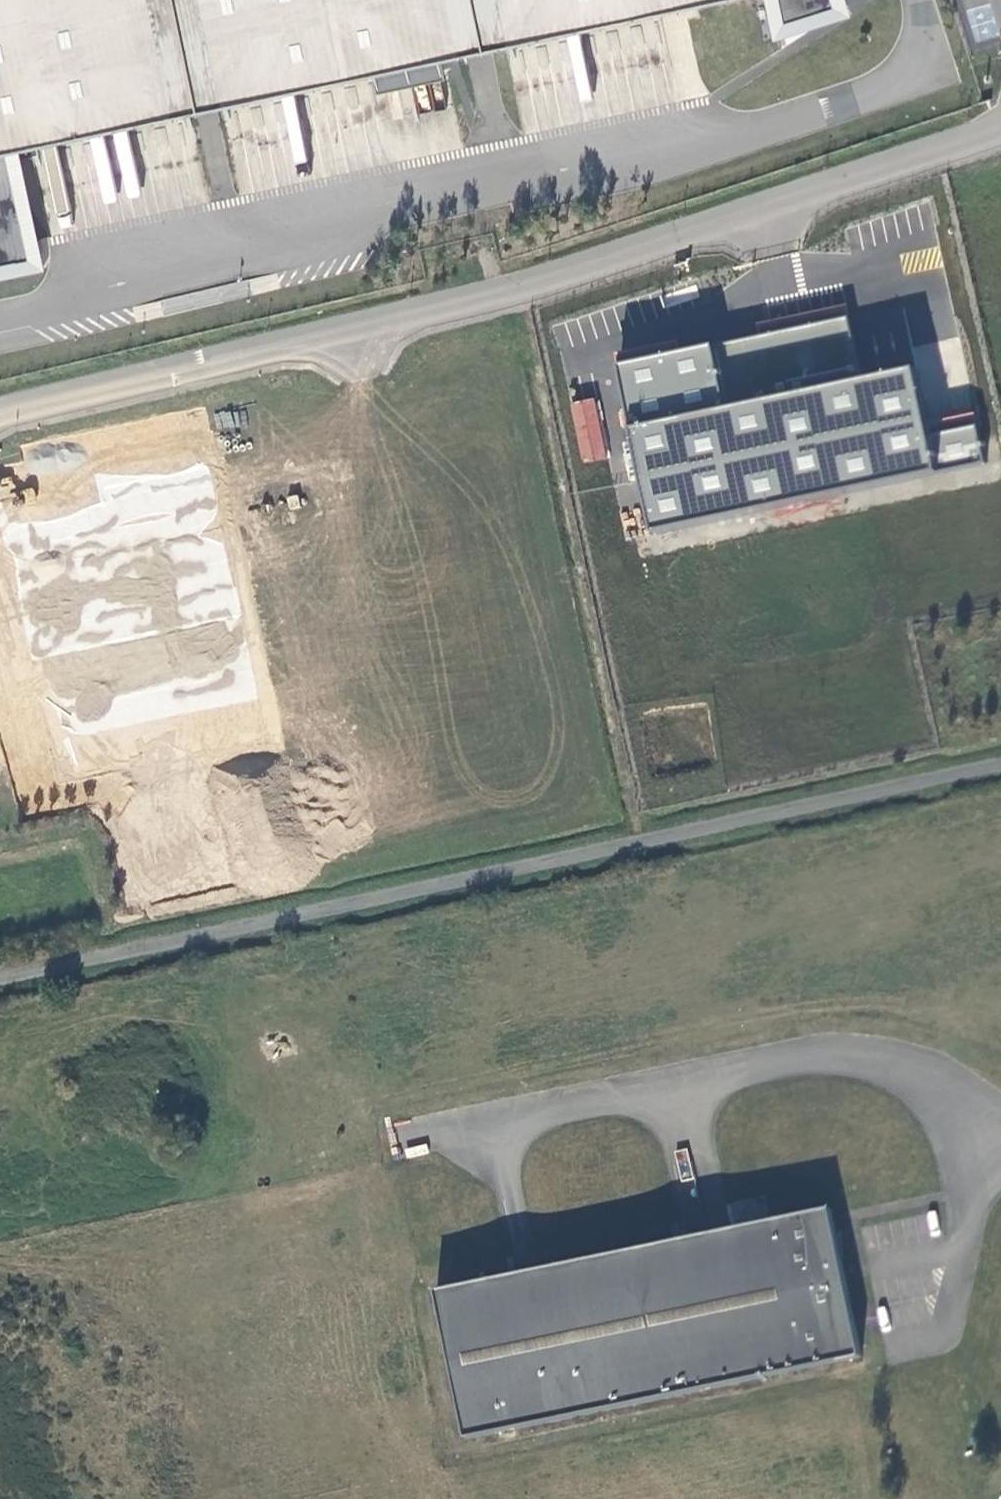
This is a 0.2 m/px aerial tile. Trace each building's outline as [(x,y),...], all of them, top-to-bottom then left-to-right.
[(703,0),(0,0),(0,153),(703,0)] [(784,22),(834,6),(832,0),(779,0),(784,22)] [(772,332),(617,358),(645,528),(983,471),(974,416),(920,425),(910,365),(857,374),(845,306),(769,319),(772,332)] [(582,462),(605,458),(593,398),(570,402),(582,462)] [(823,1210),(428,1292),(460,1442),(854,1359),(823,1210)]
